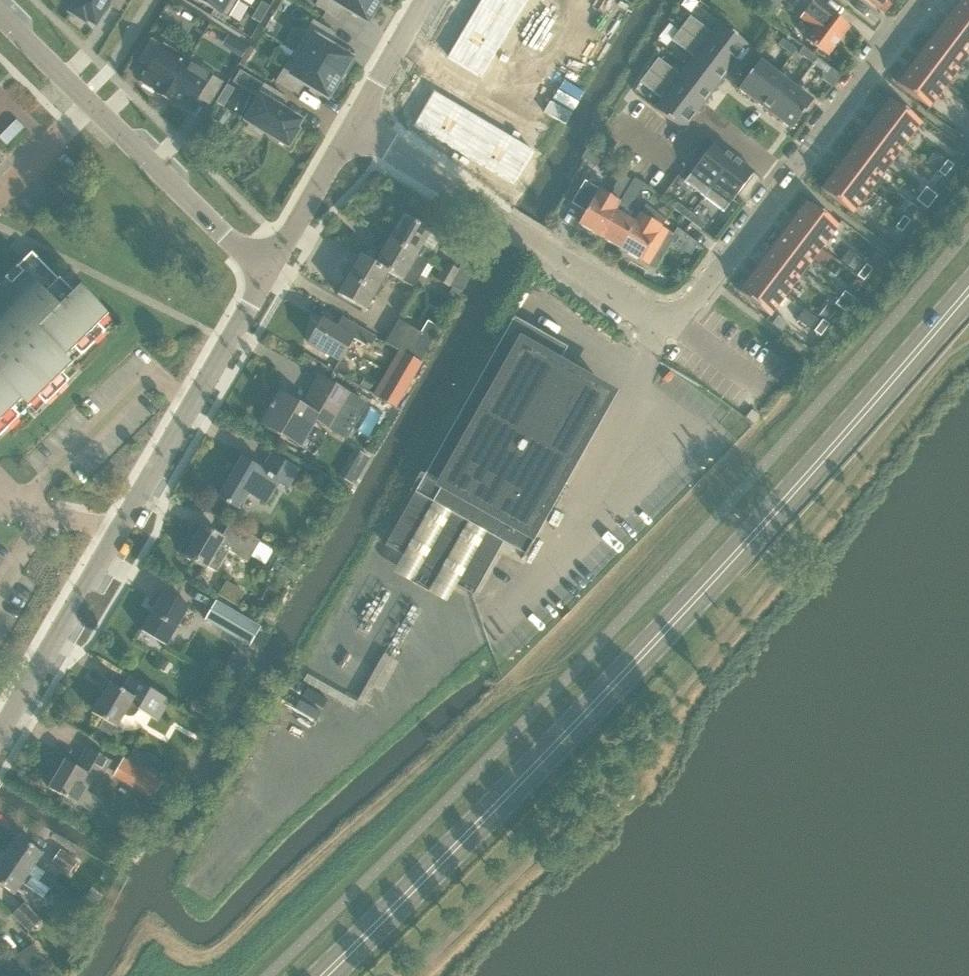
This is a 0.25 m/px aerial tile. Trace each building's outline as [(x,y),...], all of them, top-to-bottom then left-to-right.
[(109,4),(120,11),(127,0),(80,0),(72,13),(86,22),(87,20),(96,25),(109,4)] [(229,19),(240,0),(198,0),(229,19)] [(379,2),(375,0),(320,0),(317,6),(338,19),(345,8),(368,22),(379,2)] [(471,20),(504,39),(519,13),(497,0),(482,0),(471,20)] [(519,13),(526,0),(497,0),(519,13)] [(555,10),(563,15),(570,4),(564,0),(561,0),(555,10)] [(822,5),(816,0),(815,0),(801,18),(814,27),(806,39),(828,55),(850,26),(822,5)] [(887,13),(897,0),(870,0),(887,13)] [(968,30),(968,0),(962,0),(950,16),(968,30)] [(258,10),(266,15),(271,7),(262,2),(258,10)] [(261,23),(266,15),(258,10),(253,18),(261,23)] [(691,16),(682,28),(733,67),(749,45),(721,24),(714,33),(691,16)] [(968,57),(968,30),(950,16),(933,39),(964,63),(968,57)] [(471,20),(457,45),(489,63),(504,39),(471,20)] [(296,52),(340,79),(341,77),(344,72),(347,75),(355,61),(329,45),(336,34),(314,21),(296,52)] [(695,58),(688,67),(717,88),(733,67),(682,28),(672,41),(695,58)] [(797,50),(783,39),(779,45),(793,55),(797,50)] [(964,63),(933,39),(916,61),(947,85),(964,63)] [(166,97),(188,60),(164,46),(163,47),(152,40),(139,61),(150,68),(142,82),(157,91),(156,93),(160,95),(165,98),(166,97)] [(534,46),(529,56),(537,61),(543,51),(534,46)] [(245,67),(256,50),(250,47),(240,64),(245,67)] [(800,53),(815,65),(819,59),(804,48),(800,53)] [(340,80),(340,79),(296,52),(277,82),(299,95),(305,84),(328,98),(339,80),(340,80)] [(529,56),(521,68),(530,73),(537,61),(529,56)] [(658,59),(650,70),(701,109),(717,88),(688,67),(682,75),(659,58),(658,59)] [(828,74),(832,69),(819,59),(815,65),(828,74)] [(213,75),(188,60),(166,97),(165,98),(171,102),(175,104),(176,103),(191,112),(199,98),(210,105),(223,83),(212,76),(213,75)] [(739,90),(757,103),(778,75),(761,61),(739,90)] [(930,108),(947,85),(916,61),(898,84),(930,108)] [(470,64),(466,72),(478,78),(481,71),(470,64)] [(828,74),(824,79),(833,87),(842,76),(832,69),(828,74)] [(701,109),(650,70),(640,82),(663,100),(656,109),(680,128),(684,131),(686,128),(701,109)] [(246,87),(252,77),(241,71),(235,81),(246,87)] [(481,71),(478,78),(489,84),(493,76),(481,71)] [(757,103),(774,116),(796,88),(778,75),(757,103)] [(301,122),(280,109),(287,98),(265,85),(258,97),(261,99),(248,121),(251,123),(248,129),(262,137),(265,132),(289,146),(297,132),(295,130),(301,122)] [(796,88),(774,116),(789,128),(792,130),(793,128),(814,102),(796,88)] [(438,93),(418,127),(444,141),(463,108),(438,93)] [(521,95),(517,102),(530,111),(534,102),(521,95)] [(890,100),(873,122),(905,146),(922,124),(890,100)] [(534,103),(530,111),(540,116),(544,109),(534,103)] [(444,141),(443,142),(469,156),(489,123),(463,108),(444,141)] [(26,128),(18,119),(0,137),(0,138),(8,146),(26,128)] [(856,145),(888,169),(905,146),(873,122),(856,145)] [(489,123),(469,156),(493,171),(514,137),(489,123)] [(514,137),(494,171),(521,187),(541,153),(514,137)] [(685,182),(705,197),(736,157),(716,142),(685,182)] [(856,145),(839,167),(871,191),(888,169),(856,145)] [(736,157),(705,197),(725,212),(755,172),(736,157)] [(946,177),(955,165),(948,161),(940,172),(946,177)] [(871,191),(839,167),(822,189),(854,213),(871,191)] [(586,181),(573,203),(587,212),(580,224),(601,237),(621,202),(634,180),(623,174),(614,188),(616,189),(612,197),(586,181)] [(634,180),(621,202),(631,208),(645,184),(635,178),(634,180)] [(927,187),(922,194),(933,202),(938,196),(927,187)] [(933,202),(922,194),(917,200),(929,209),(933,202)] [(621,202),(601,237),(622,249),(637,223),(636,222),(641,214),(631,208),(621,202)] [(808,202),(791,224),(823,248),(840,226),(808,202)] [(693,215),(678,203),(674,209),(689,221),(693,215)] [(912,203),(906,211),(913,216),(919,208),(912,203)] [(637,223),(622,249),(642,262),(643,261),(650,265),(671,232),(663,227),(667,220),(647,204),(641,214),(636,222),(637,223)] [(390,239),(418,255),(432,230),(405,214),(390,239)] [(706,224),(693,215),(689,221),(702,230),(706,224)] [(903,232),(911,221),(905,216),(896,227),(903,232)] [(823,248),(791,224),(774,247),(806,271),(823,248)] [(428,261),(418,255),(390,239),(376,264),(389,272),(403,281),(413,286),(414,285),(416,287),(429,263),(427,262),(428,261)] [(788,294),(806,271),(774,247),(757,270),(788,294)] [(73,294),(65,286),(59,280),(32,252),(31,254),(29,256),(24,261),(17,268),(6,278),(14,287),(0,301),(0,436),(22,415),(15,408),(23,400),(30,407),(39,398),(45,405),(69,381),(63,375),(73,365),(66,358),(76,348),(83,355),(94,344),(106,332),(99,326),(109,316),(81,287),(73,294)] [(850,252),(842,261),(854,271),(862,261),(850,252)] [(389,272),(376,264),(362,255),(339,295),(366,311),(389,272)] [(465,275),(459,271),(460,270),(450,264),(439,281),(450,287),(452,283),(458,287),(465,275)] [(858,276),(865,281),(873,269),(867,265),(858,276)] [(788,294),(757,270),(739,292),(771,316),(788,294)] [(456,303),(461,293),(453,288),(447,298),(456,303)] [(841,298),(852,306),(857,300),(846,291),(841,298)] [(847,313),(852,306),(841,298),(836,304),(847,313)] [(828,305),(821,315),(828,321),(836,311),(828,305)] [(805,309),(797,320),(811,330),(819,320),(805,309)] [(779,316),(774,323),(783,331),(789,323),(779,316)] [(551,339),(551,338),(515,317),(386,545),(404,555),(394,573),(447,603),(457,585),(474,595),(504,543),(526,555),(523,559),(524,560),(547,519),(542,517),(612,394),(524,345),(533,329),(551,339)] [(428,320),(421,332),(400,320),(393,331),(416,345),(409,356),(421,362),(422,363),(442,329),(428,320)] [(830,325),(824,320),(815,331),(821,336),(830,325)] [(368,349),(374,338),(349,323),(343,334),(322,321),(309,344),(339,361),(351,340),(368,349)] [(401,351),(409,356),(416,345),(393,331),(387,343),(401,351)] [(421,362),(409,356),(401,351),(376,395),(395,406),(421,362)] [(347,440),(368,405),(319,376),(301,407),(280,394),(262,424),(299,446),(314,420),(330,430),(347,440)] [(365,378),(361,385),(369,390),(374,383),(365,378)] [(288,487),(298,470),(271,454),(261,471),(241,460),(219,499),(235,508),(246,490),(267,503),(279,482),(288,487)] [(261,541),(253,536),(231,523),(225,534),(225,533),(222,538),(203,527),(186,557),(206,568),(207,566),(218,572),(230,552),(233,554),(233,553),(241,557),(249,563),(261,541)] [(297,567),(280,557),(272,568),(291,579),(297,567)] [(227,582),(220,595),(237,606),(245,593),(227,582)] [(165,646),(188,606),(165,592),(142,632),(165,646)] [(217,599),(205,620),(250,646),(262,626),(217,599)] [(130,677),(122,692),(111,685),(93,715),(116,728),(124,714),(127,716),(128,716),(129,717),(131,717),(133,717),(135,716),(137,715),(139,710),(144,713),(160,722),(172,701),(130,677)] [(204,711),(203,701),(191,702),(192,713),(204,711)] [(99,783),(110,763),(88,749),(76,769),(65,763),(50,789),(78,805),(93,779),(99,783)] [(134,749),(127,761),(140,768),(146,756),(134,749)] [(140,768),(127,761),(124,759),(116,773),(154,795),(162,781),(140,768)] [(58,880),(35,865),(42,855),(20,839),(6,860),(50,891),(58,880)] [(79,862),(62,850),(53,862),(71,874),(79,862)] [(50,891),(6,860),(0,868),(0,884),(15,894),(23,883),(45,898),(50,891)] [(110,889),(116,879),(105,873),(99,883),(110,889)] [(25,903),(12,915),(30,932),(42,920),(25,903)] [(79,931),(72,943),(80,948),(87,936),(79,931)]
